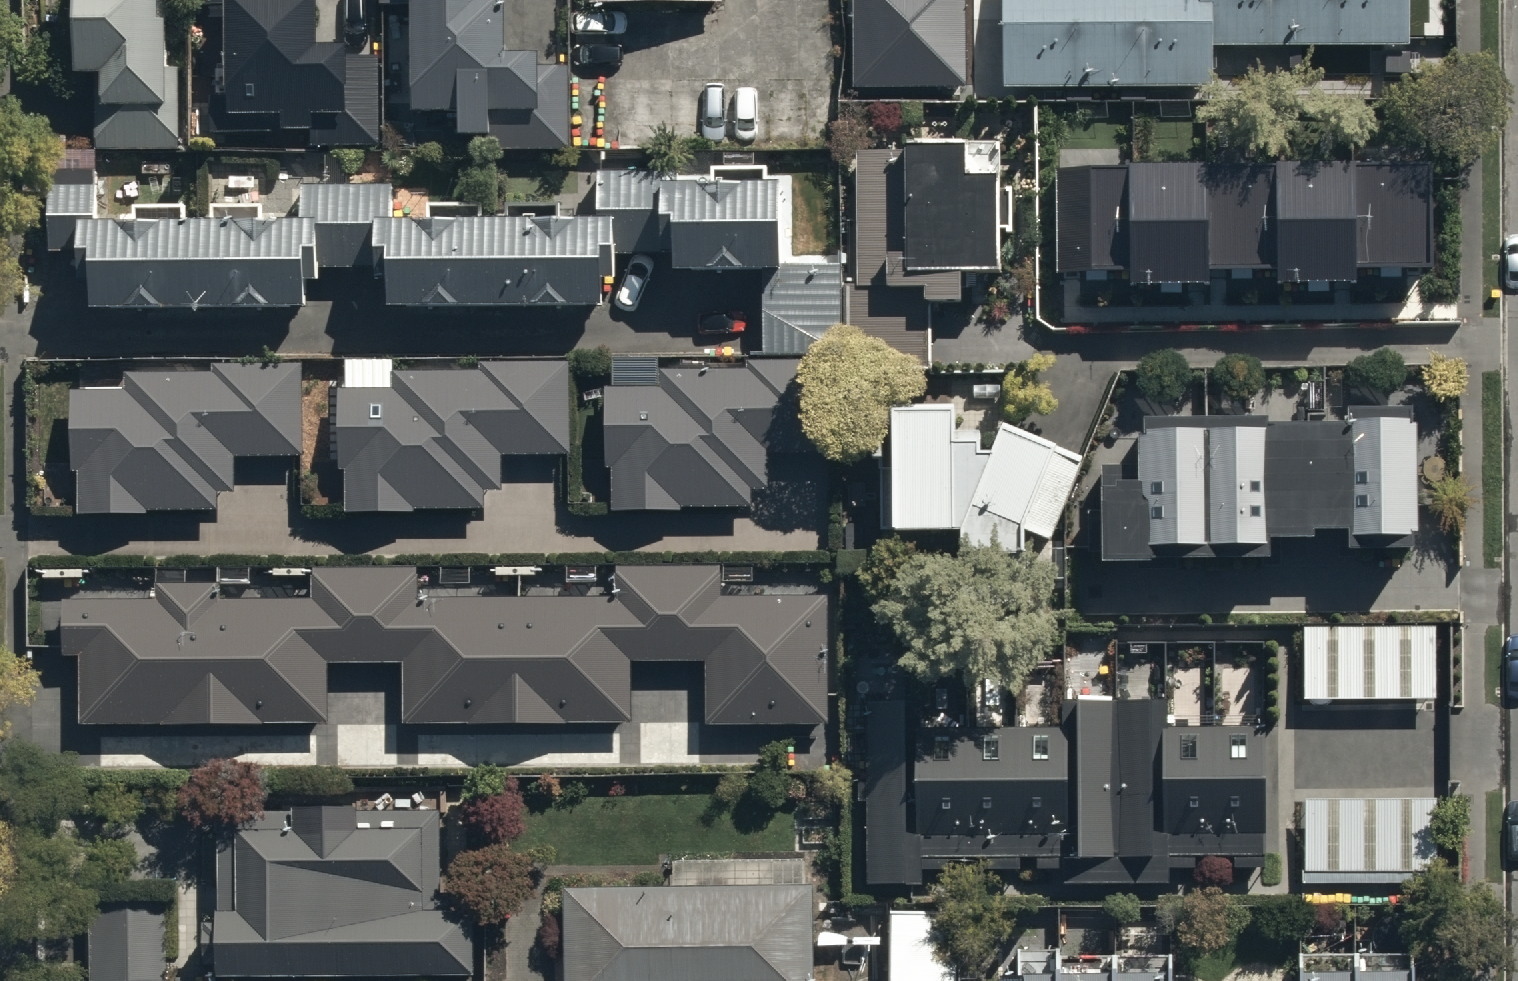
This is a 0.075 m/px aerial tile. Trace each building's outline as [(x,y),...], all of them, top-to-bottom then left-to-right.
[(166,0),(74,0),(75,75),(94,75),(95,151),(180,150),(179,67),(167,67),(166,0)] [(191,6),(225,6),(226,115),(279,114),(279,135),(312,134),(312,144),(381,143),(380,55),(346,55),(346,41),(315,41),(315,0),(191,0),(191,6)] [(380,5),(409,5),(410,111),(458,110),(458,136),(481,136),(481,149),(567,148),(566,64),(537,64),(537,50),(504,51),(503,0),(380,0),(380,5)] [(844,32),(872,32),(873,0),(845,0),(844,32)] [(1002,89),(1212,88),(1211,44),(1408,43),(1408,0),(1002,0),(1002,89)] [(856,149),(856,280),(845,280),(845,368),(930,368),(930,299),(961,299),(961,270),(997,270),(997,231),(1011,231),(1011,186),(994,186),(994,170),(967,170),(967,140),(904,140),(904,149),(856,149)] [(1356,162),(1357,267),(1415,267),(1425,267),(1424,161),(1356,162)] [(1356,162),(1276,163),(1277,268),(1277,283),(1342,282),(1357,281),(1357,267),(1356,162)] [(1208,164),(1209,269),(1218,269),(1277,268),(1276,163),(1208,164)] [(615,279),(615,254),(672,253),(672,269),(761,268),(761,352),(842,351),(841,262),(778,263),(777,180),(694,180),(692,164),(595,166),(595,215),(560,215),(560,201),(506,201),(506,215),(482,216),(482,201),(426,201),(426,216),(392,216),(392,185),(301,185),(301,217),(264,217),(264,204),(210,204),(210,218),(187,218),(187,203),(131,203),(131,218),(93,218),(93,171),(45,171),(46,254),(76,254),(76,282),(89,282),(89,307),(306,306),(306,278),(320,278),(320,268),(373,268),(373,281),(387,281),(387,307),(602,306),(602,279),(615,279)] [(1208,164),(1128,165),(1129,272),(1129,284),(1196,283),(1209,283),(1209,269),(1208,164)] [(1061,166),(1062,273),(1073,273),(1129,272),(1128,165),(1061,166)] [(604,467),(612,467),(612,509),(682,509),(682,504),(750,504),(750,490),(769,490),(769,452),(815,452),(815,361),(747,361),(747,367),(658,367),(658,359),(613,359),(613,385),(604,385),(604,467)] [(71,390),(71,470),(78,470),(78,509),(218,510),(218,490),(235,490),(235,454),(302,455),(303,362),(212,361),(212,374),(127,373),(127,390),(71,390)] [(337,389),(336,467),(344,467),(343,511),(413,511),(413,509),(485,509),(485,489),(502,489),(502,451),(567,452),(568,363),(480,362),(479,371),(392,370),(391,389),(337,389)] [(880,529),(958,528),(959,555),(1028,553),(1028,528),(1052,539),(1085,455),(1003,422),(1003,392),(887,394),(887,428),(865,428),(866,457),(878,457),(880,529)] [(1346,417),(1312,417),(1312,519),(1349,519),(1349,546),(1410,546),(1410,402),(1346,402),(1346,417)] [(1312,519),(1312,417),(1262,417),(1262,410),(1198,411),(1198,554),(1267,554),(1267,536),(1312,536),(1312,519)] [(1100,464),(1100,554),(1198,554),(1198,411),(1137,411),(1137,464),(1100,464)] [(152,595),(66,596),(66,647),(79,647),(80,716),(324,714),(323,660),(398,659),(399,719),(629,717),(628,659),(698,658),(698,722),(823,721),(822,589),(716,590),(716,561),(609,562),(609,590),(414,591),(414,561),(307,562),(307,592),(220,593),(219,577),(152,578),(152,595)] [(1435,624),(1302,625),(1303,703),(1436,701),(1435,624)] [(864,803),(864,883),(921,883),(921,870),(950,870),(950,857),(986,857),(986,869),(1020,869),(1020,858),(1035,858),(1035,869),(1063,869),(1063,882),(1169,882),(1169,868),(1195,868),(1195,855),(1233,855),(1234,867),(1263,866),(1263,856),(1266,856),(1265,725),(1166,726),(1166,699),(1112,699),(1112,684),(1078,684),(1078,699),(1060,700),(1060,727),(921,728),(921,704),(867,704),(868,783),(856,783),(856,804),(864,803)] [(1438,798),(1303,798),(1303,868),(1300,868),(1300,882),(1446,882),(1446,870),(1438,870),(1438,798)] [(262,827),(217,827),(216,917),(201,917),(201,967),(216,968),(216,976),(474,978),(474,892),(441,892),(442,807),(262,805),(262,827)] [(562,885),(563,980),(812,980),(811,883),(562,885)] [(165,980),(166,900),(90,899),(89,979),(165,980)] [(889,909),(889,980),(964,980),(964,909),(889,909)] [(1172,956),(1115,957),(1115,952),(1059,953),(1059,948),(1017,949),(1017,972),(995,972),(995,980),(1172,980),(1172,956)] [(1411,952),(1292,954),(1292,980),(1412,980),(1411,952)]
